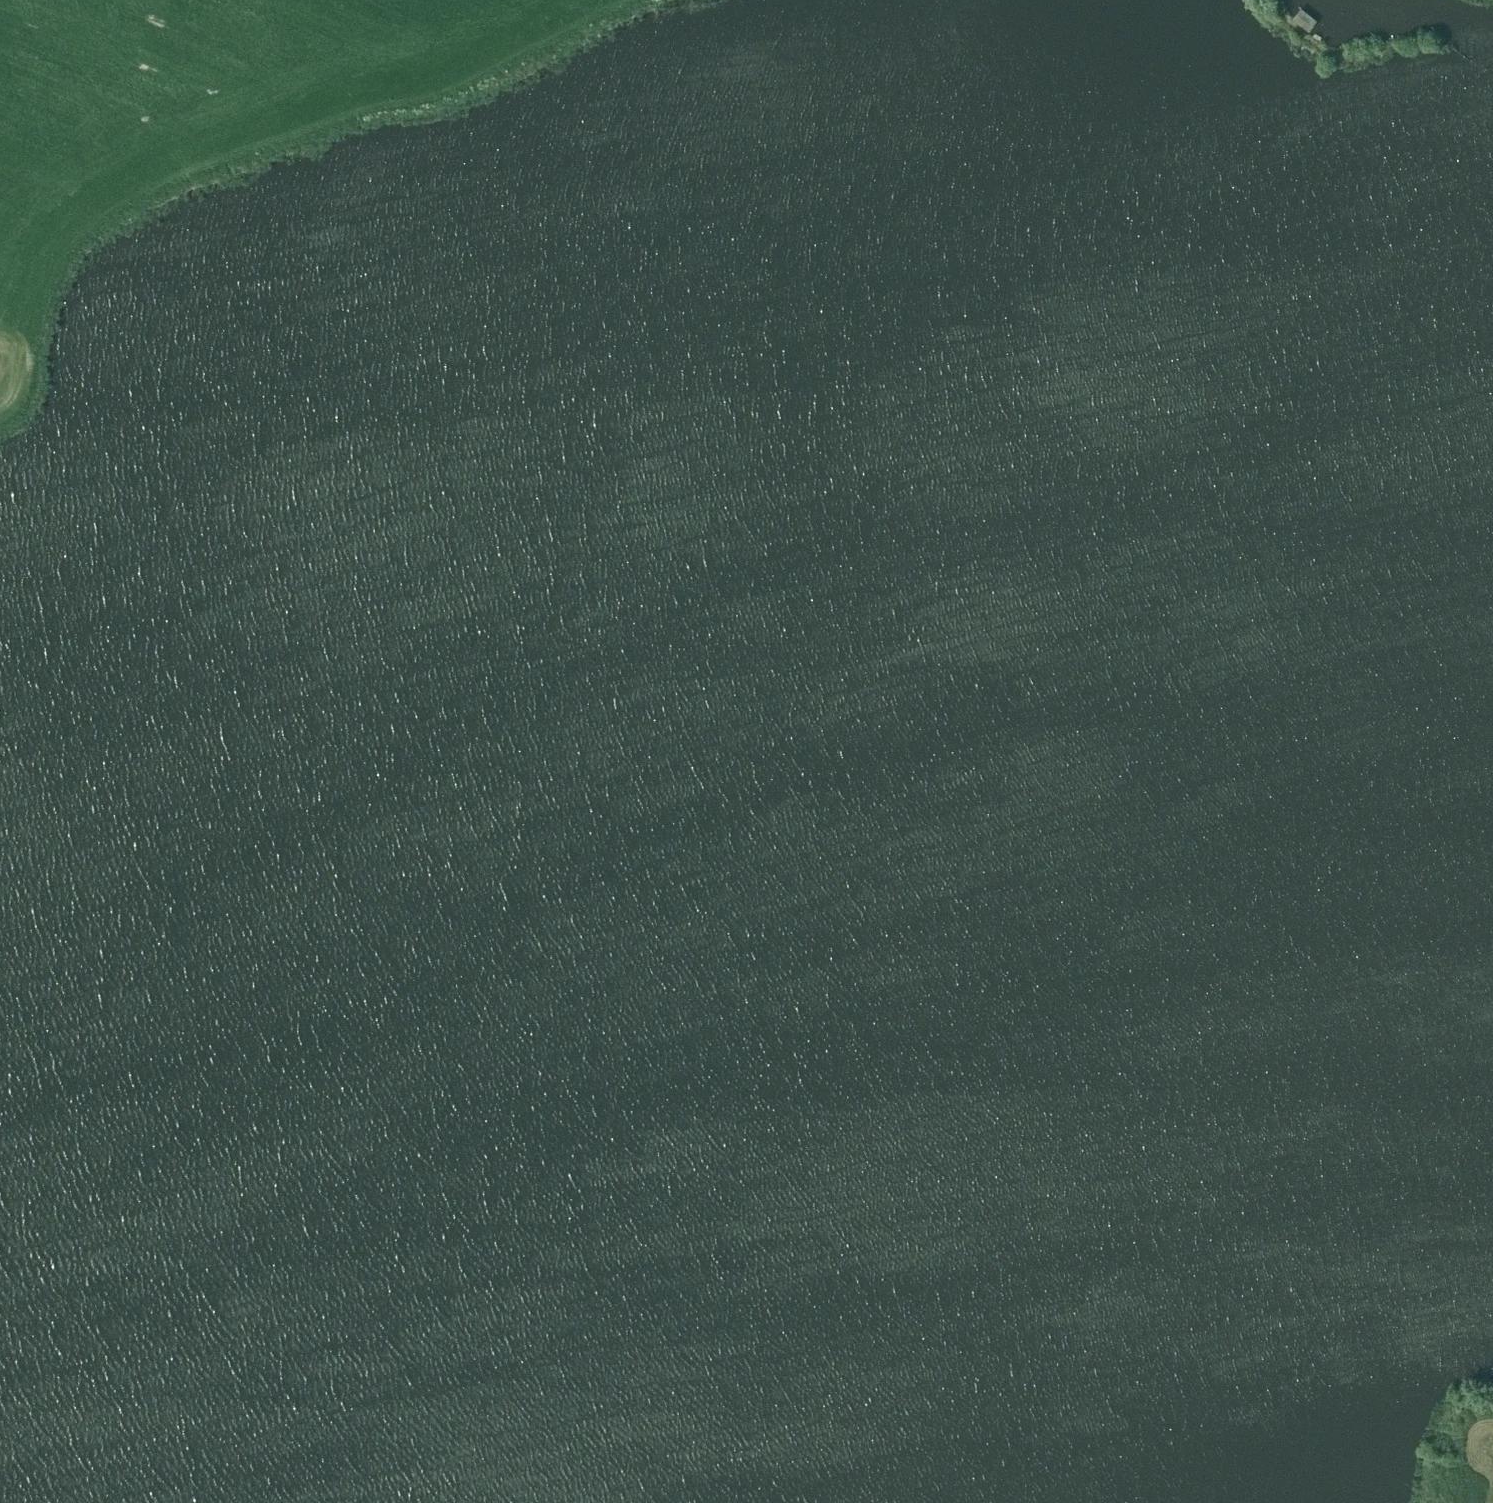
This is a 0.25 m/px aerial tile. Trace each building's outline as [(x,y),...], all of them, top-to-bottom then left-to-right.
[(1301,5),(1290,17),(1305,32),(1316,20),(1301,5)]
